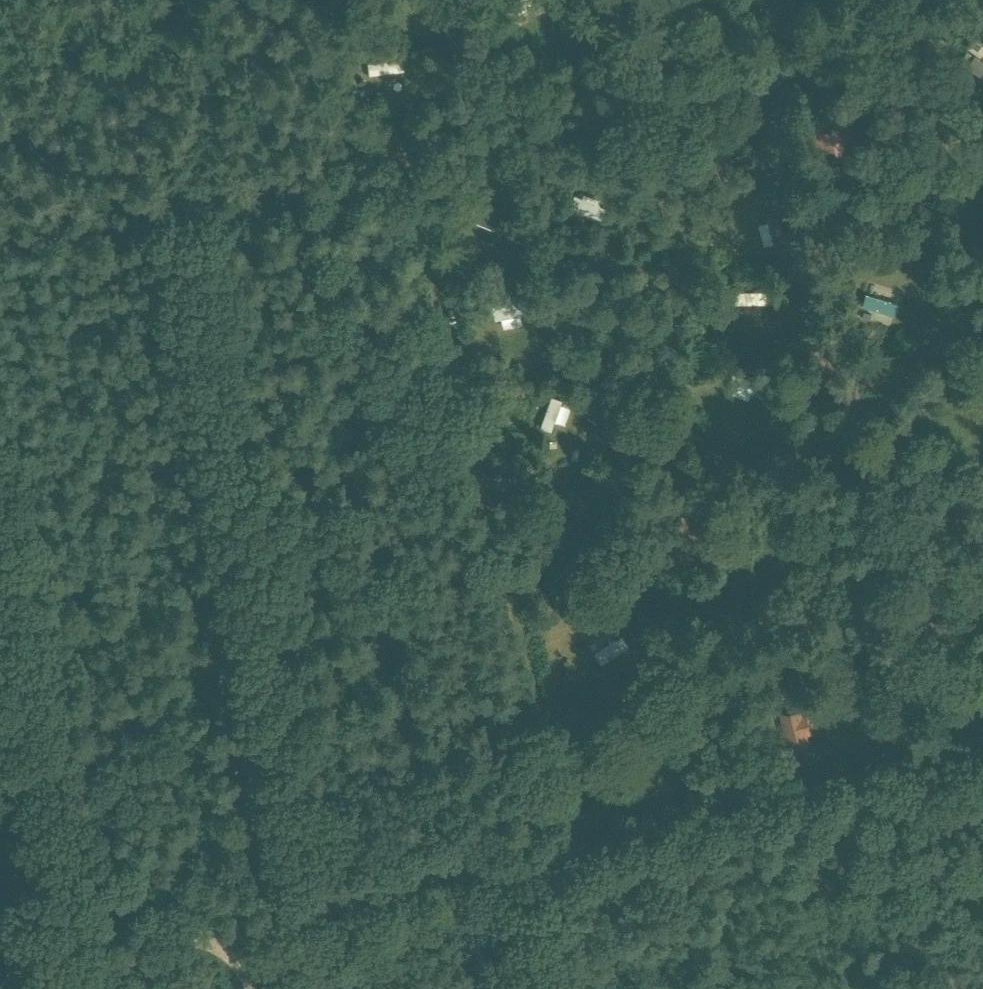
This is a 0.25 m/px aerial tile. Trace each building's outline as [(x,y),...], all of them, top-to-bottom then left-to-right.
[(974,56),(966,68),(982,80),(982,62),(974,56)] [(405,72),(404,60),(369,64),(370,77),(405,72)] [(840,109),(806,117),(817,166),(852,158),(840,109)] [(602,221),(607,210),(576,196),(571,207),(602,221)] [(476,209),(471,222),(505,235),(511,222),(476,209)] [(785,243),(776,211),(764,215),(773,246),(785,243)] [(776,306),(776,294),(746,294),(746,306),(776,306)] [(862,307),(894,316),(898,304),(865,295),(862,307)] [(529,314),(526,300),(493,307),(496,321),(529,314)] [(758,396),(762,385),(732,375),(728,386),(758,396)] [(549,403),(539,431),(551,435),(561,407),(549,403)] [(629,646),(623,637),(595,654),(601,664),(629,646)] [(800,718),(799,712),(779,717),(787,751),(807,746),(805,736),(809,735),(804,717),(800,718)]
